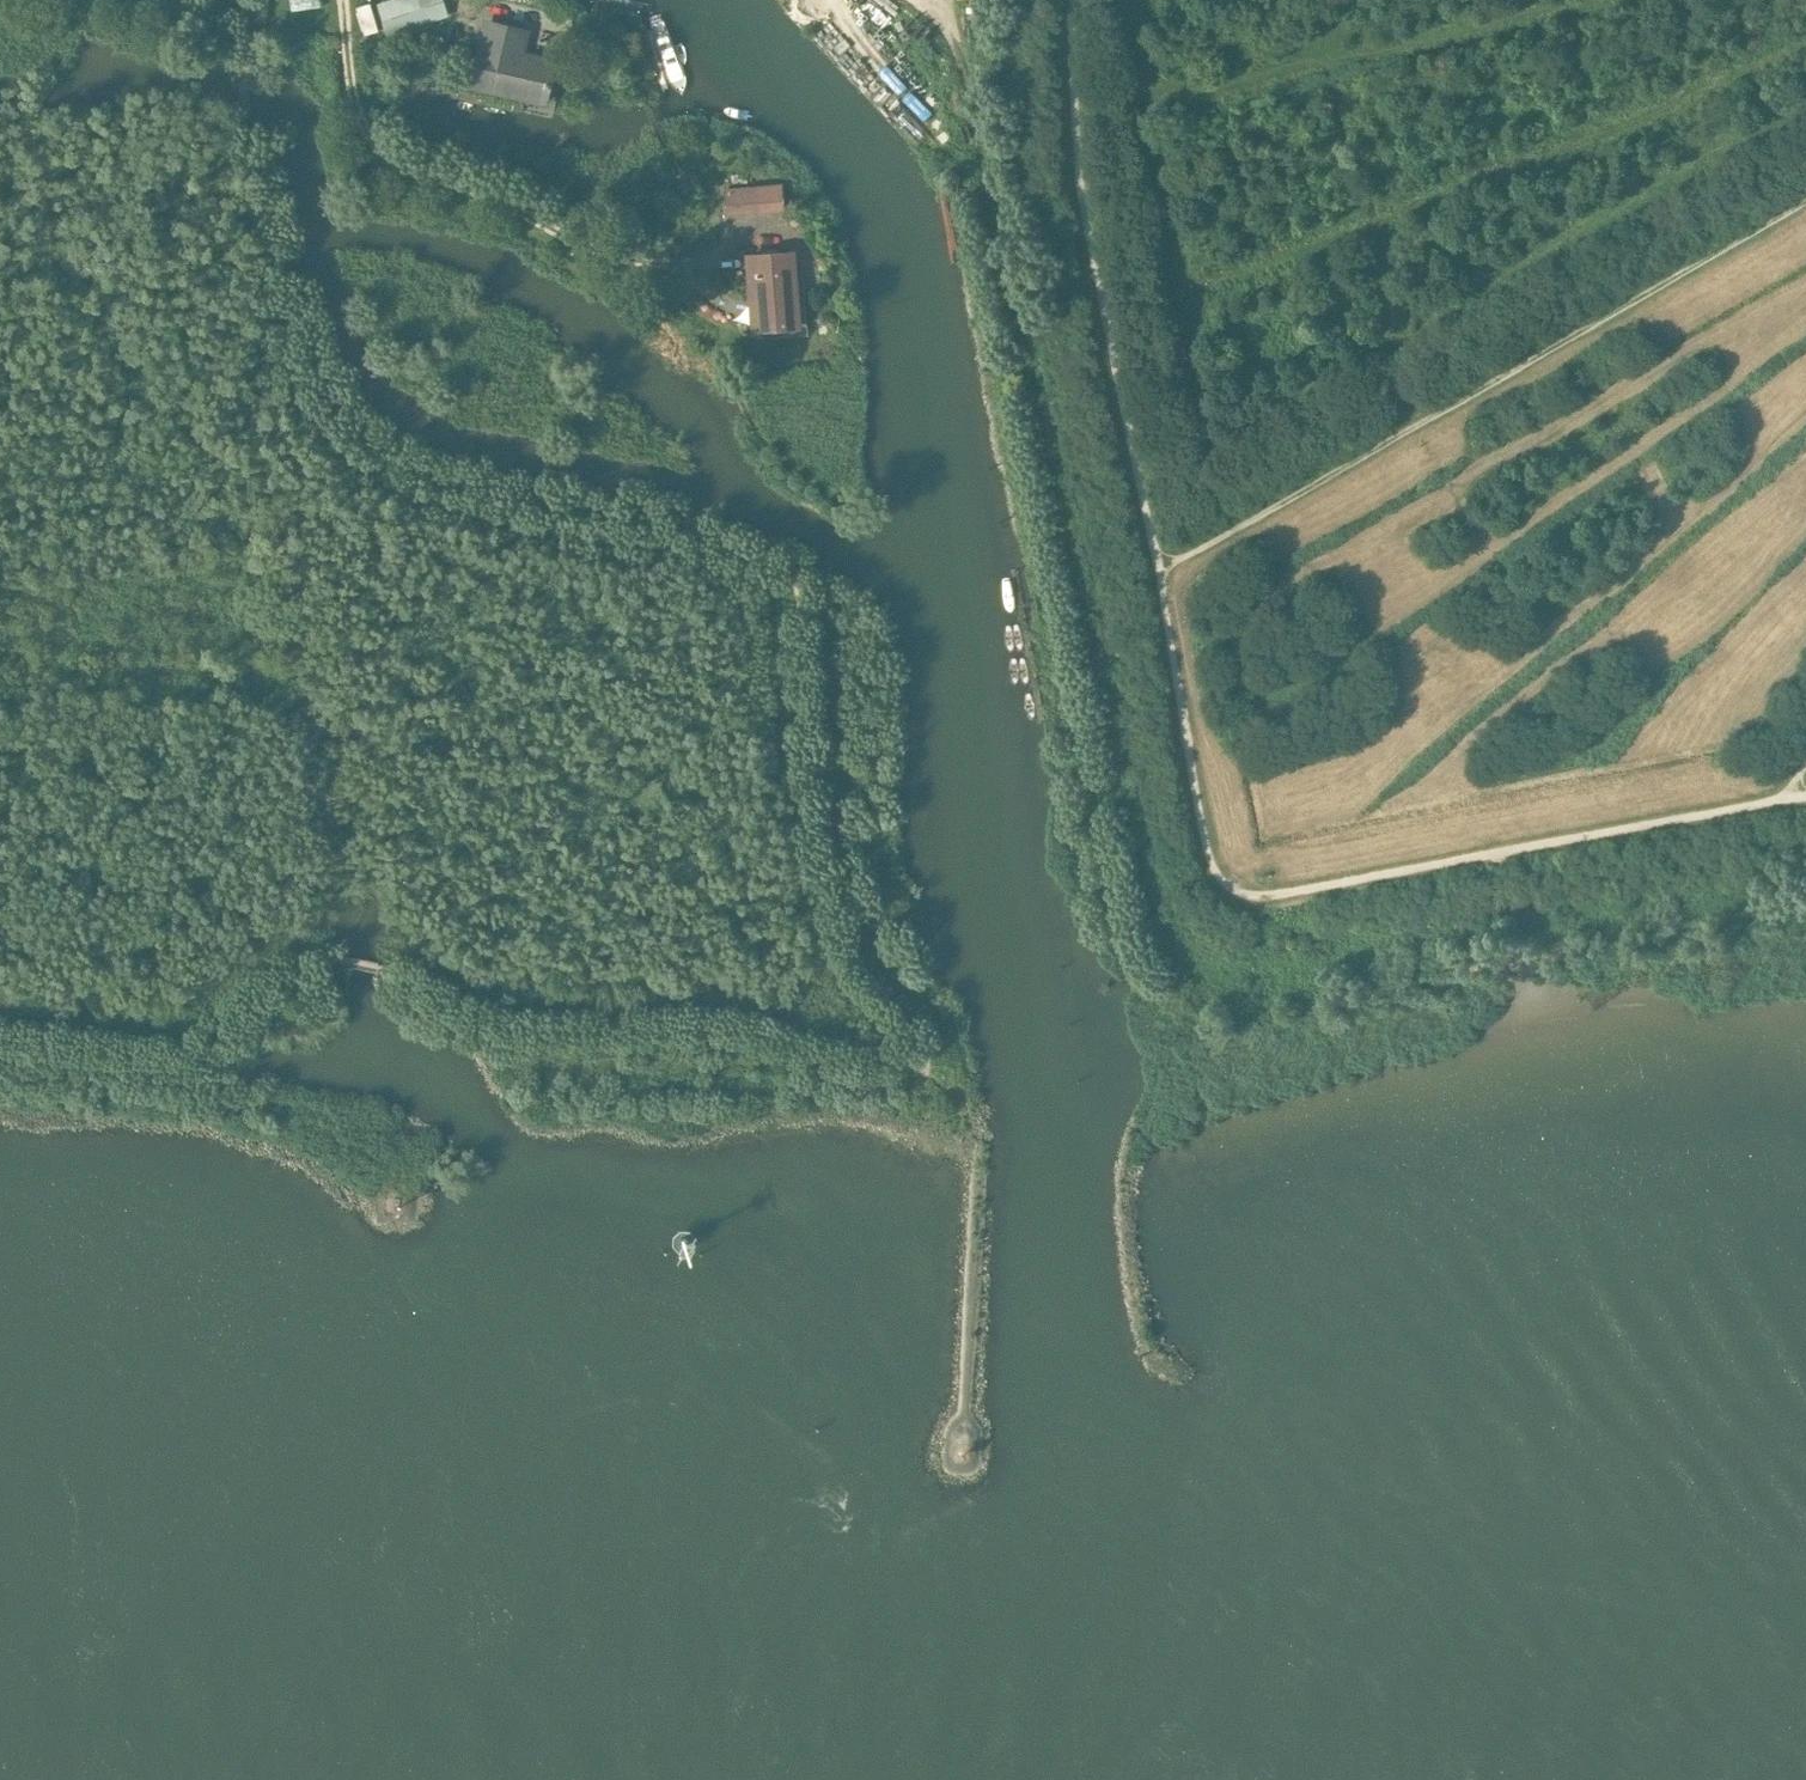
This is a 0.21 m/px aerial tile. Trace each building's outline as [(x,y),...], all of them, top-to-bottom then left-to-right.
[(421,20),(445,13),(441,0),(394,0),(379,5),(387,31),(421,20)] [(546,87),(547,82),(546,82),(550,63),(518,55),(523,32),(486,23),(472,84),(542,100),(545,87),(546,87)] [(727,212),(756,210),(754,188),(725,190),(727,212)] [(790,254),(747,257),(751,303),(765,302),(767,327),(796,325),(790,254)]
